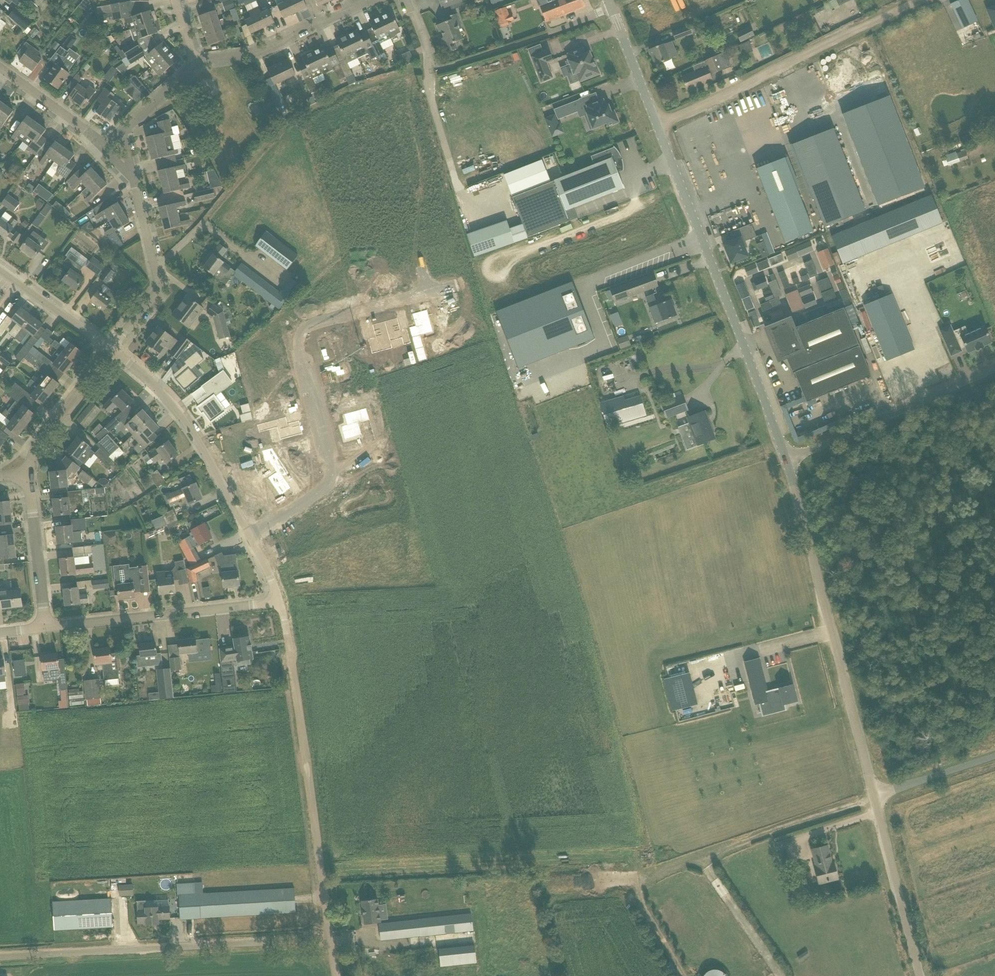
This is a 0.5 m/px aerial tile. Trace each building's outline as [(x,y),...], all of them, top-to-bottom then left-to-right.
[(201,9),(212,5),(211,0),(205,0),(199,2),(201,9)] [(223,15),(224,19),(232,16),(237,14),(235,8),(232,0),(231,0),(225,2),(228,10),(230,10),(231,12),(223,15)] [(277,5),(278,8),(283,18),(295,13),(289,0),(283,0),(284,2),(278,5),(277,5)] [(295,13),(307,7),(304,0),(289,0),(295,13)] [(442,8),(449,5),(464,0),(439,0),(442,8)] [(539,7),(541,12),(544,21),(584,6),(582,0),(552,0),(553,2),(539,7)] [(977,22),(970,6),(967,0),(959,0),(951,4),(955,13),(962,29),(977,22)] [(127,2),(112,4),(113,12),(128,10),(127,2)] [(253,9),(263,28),(274,23),(268,10),(262,13),(259,7),(253,9)] [(6,24),(13,30),(18,25),(18,24),(14,20),(10,16),(9,16),(0,8),(0,32),(6,24)] [(501,8),(495,10),(500,25),(514,20),(512,14),(504,17),(501,8)] [(15,9),(10,16),(14,20),(18,24),(18,25),(24,31),(25,31),(31,23),(15,9)] [(251,18),(245,21),(247,26),(251,34),(263,28),(253,9),(248,12),(251,18)] [(128,10),(113,12),(114,20),(127,18),(130,17),(128,10)] [(130,17),(127,18),(129,23),(131,30),(137,27),(158,21),(155,13),(155,11),(151,12),(150,11),(141,14),(133,16),(130,17)] [(215,11),(199,16),(202,26),(219,21),(215,11)] [(391,11),(380,16),(390,39),(395,37),(396,35),(393,30),(399,28),(395,21),(394,17),(392,14),(391,11)] [(441,39),(446,52),(457,48),(455,42),(463,40),(457,25),(460,24),(456,14),(447,17),(448,21),(437,25),(439,32),(441,31),(444,38),(441,39)] [(380,16),(369,21),(370,24),(372,28),(376,36),(369,39),(378,57),(379,56),(385,53),(383,50),(382,47),(381,44),(390,39),(380,16)] [(122,51),(119,53),(123,60),(142,48),(145,46),(142,38),(151,35),(158,33),(157,31),(161,30),(158,21),(137,27),(140,37),(134,39),(135,43),(122,51)] [(219,21),(202,26),(206,35),(222,30),(219,21)] [(233,27),(236,36),(241,35),(239,29),(237,26),(233,27)] [(672,33),(675,40),(693,33),(690,26),(672,33)] [(736,34),(740,43),(755,36),(751,27),(736,34)] [(222,30),(206,35),(209,45),(225,40),(222,30)] [(368,54),(371,60),(378,57),(369,39),(367,34),(361,37),(357,30),(347,35),(358,58),(368,54)] [(65,44),(64,45),(70,49),(72,46),(77,39),(72,35),(65,44)] [(95,42),(104,44),(106,37),(96,35),(95,42)] [(333,50),(346,77),(350,75),(352,74),(347,63),(358,58),(347,35),(336,40),(339,47),(333,50)] [(55,41),(51,47),(56,51),(61,45),(55,41)] [(145,60),(151,67),(171,51),(163,42),(149,54),(150,55),(145,60)] [(649,50),(655,65),(671,59),(670,58),(677,55),(671,42),(665,44),(649,50)] [(749,42),(739,46),(743,56),(753,52),(749,42)] [(24,45),(18,53),(23,57),(20,61),(33,71),(39,63),(42,60),(38,57),(32,52),(34,49),(26,43),(24,45)] [(334,70),(339,80),(346,77),(333,50),(327,53),(323,46),(313,51),(321,68),(320,69),(323,74),(323,75),(334,70)] [(45,80),(58,89),(69,73),(68,72),(73,65),(66,59),(70,53),(61,47),(50,60),(56,64),(45,80)] [(121,61),(126,67),(146,54),(142,48),(123,60),(121,61)] [(585,54),(583,48),(568,54),(570,59),(568,60),(573,73),(568,75),(571,83),(579,80),(580,81),(599,74),(596,65),(595,65),(589,52),(585,54)] [(531,56),(538,75),(550,71),(547,63),(553,61),(548,49),(531,56)] [(171,51),(156,63),(164,72),(179,60),(171,51)] [(305,63),(299,66),(302,72),(312,93),(315,92),(318,90),(313,79),(323,74),(320,69),(321,68),(313,51),(302,56),(304,60),(305,63)] [(399,56),(403,66),(414,62),(410,51),(409,51),(399,56)] [(705,61),(693,66),(695,72),(682,77),(687,90),(705,82),(706,83),(712,81),(710,75),(724,69),(718,55),(705,60),(705,61)] [(288,59),(278,64),(285,80),(296,75),(288,59)] [(278,64),(267,69),(275,85),(285,80),(278,64)] [(112,67),(108,72),(114,76),(117,71),(112,67)] [(69,97),(82,107),(84,104),(87,106),(90,102),(88,101),(96,91),(89,86),(86,90),(79,84),(83,78),(82,76),(85,73),(81,70),(78,73),(67,87),(73,91),(69,97)] [(350,75),(346,77),(350,85),(356,82),(355,79),(351,77),(350,75)] [(128,80),(138,90),(144,84),(135,76),(128,80)] [(269,90),(278,109),(285,106),(276,87),(269,90)] [(105,88),(96,100),(102,104),(96,113),(109,122),(121,107),(111,100),(115,95),(112,93),(105,88)] [(138,91),(132,97),(137,102),(143,95),(138,91)] [(315,103),(312,97),(307,99),(310,105),(315,103)] [(583,110),(579,100),(554,109),(558,120),(583,110)] [(587,114),(593,128),(606,123),(607,126),(618,122),(614,111),(611,112),(608,105),(606,106),(603,100),(587,106),(590,113),(587,114)] [(14,111),(4,104),(0,110),(0,122),(0,130),(14,111)] [(17,138),(23,142),(37,123),(27,116),(12,137),(15,140),(17,138)] [(554,116),(546,119),(553,136),(563,132),(560,124),(557,125),(554,116)] [(147,137),(149,149),(173,143),(171,136),(173,135),(172,131),(171,131),(170,129),(172,129),(170,119),(158,122),(161,134),(147,137)] [(27,149),(36,155),(47,140),(42,136),(46,130),(37,123),(23,142),(29,146),(27,149)] [(920,127),(913,130),(916,136),(922,133),(920,127)] [(834,128),(791,142),(819,226),(862,212),(834,128)] [(55,141),(40,163),(43,165),(49,157),(55,162),(46,173),(47,173),(51,167),(65,148),(55,141)] [(959,141),(950,145),(952,150),(961,146),(959,141)] [(173,143),(149,149),(152,160),(160,158),(161,164),(176,160),(175,155),(178,154),(177,149),(175,150),(173,143)] [(624,189),(618,172),(623,170),(623,171),(624,169),(623,164),(622,159),(621,160),(619,156),(621,155),(620,154),(618,150),(614,146),(613,147),(614,147),(591,156),(590,153),(594,165),(512,197),(527,236),(569,220),(566,210),(623,188),(624,189)] [(65,148),(51,167),(57,172),(55,174),(59,177),(60,175),(66,179),(76,165),(70,161),(74,155),(65,148)] [(956,151),(945,155),(948,165),(957,162),(958,161),(959,161),(960,161),(967,159),(965,150),(957,153),(956,151)] [(785,158),(756,169),(771,206),(785,242),(813,231),(799,195),(785,158)] [(162,170),(159,171),(162,182),(178,178),(176,171),(186,169),(185,164),(177,166),(176,160),(161,164),(162,170)] [(6,167),(10,171),(14,166),(10,162),(6,167)] [(67,181),(75,189),(82,182),(87,188),(99,176),(91,168),(85,174),(80,169),(67,181)] [(207,172),(211,189),(222,186),(220,182),(214,170),(207,172)] [(85,200),(88,203),(107,185),(99,176),(87,188),(92,193),(85,200)] [(178,178),(162,182),(165,194),(190,187),(189,183),(180,185),(178,178)] [(27,187),(33,192),(36,188),(29,184),(27,187)] [(36,188),(33,192),(38,195),(43,188),(38,185),(36,188)] [(193,193),(196,202),(215,198),(213,188),(193,193)] [(2,203),(13,212),(19,204),(8,195),(2,203)] [(942,223),(931,195),(831,236),(842,264),(942,223)] [(106,215),(109,221),(124,213),(118,202),(114,205),(110,197),(93,209),(97,215),(95,216),(97,220),(106,215)] [(185,201),(159,207),(162,219),(179,215),(177,207),(186,205),(185,201)] [(47,204),(44,209),(49,212),(52,207),(47,204)] [(64,209),(61,212),(61,213),(61,212),(66,217),(70,214),(65,209),(64,209)] [(105,233),(107,236),(130,223),(124,213),(109,221),(113,228),(105,233)] [(179,215),(162,219),(165,230),(191,224),(190,219),(181,222),(179,215)] [(17,244),(23,236),(17,232),(14,235),(10,232),(17,222),(11,217),(7,223),(1,219),(0,220),(0,233),(6,238),(7,236),(11,239),(17,244)] [(467,235),(474,256),(514,243),(507,221),(467,235)] [(90,222),(81,227),(82,229),(89,234),(95,230),(90,222)] [(756,237),(751,224),(737,229),(740,238),(724,244),(731,263),(739,260),(740,262),(748,258),(745,248),(747,247),(745,241),(756,237)] [(255,246),(287,270),(298,256),(266,231),(255,246)] [(21,249),(34,258),(42,248),(35,244),(41,237),(34,232),(21,249)] [(119,237),(110,242),(115,250),(124,245),(119,237)] [(64,248),(54,240),(42,255),(52,263),(64,248)] [(746,276),(813,251),(810,242),(743,266),(746,276)] [(207,256),(200,265),(214,275),(219,279),(226,285),(233,275),(236,272),(235,272),(219,259),(227,250),(219,244),(212,254),(210,252),(210,253),(213,256),(211,259),(207,256)] [(63,280),(76,290),(84,279),(77,274),(84,263),(98,274),(104,266),(93,257),(90,261),(71,247),(66,255),(67,256),(62,264),(71,270),(63,280)] [(827,248),(816,252),(822,269),(834,265),(827,248)] [(767,250),(760,253),(762,258),(770,255),(767,250)] [(782,288),(817,276),(811,260),(776,272),(782,288)] [(236,272),(233,275),(279,310),(288,298),(291,301),(302,287),(291,278),(279,293),(242,264),(235,272),(236,272)] [(100,279),(106,284),(115,272),(109,268),(100,279)] [(772,274),(766,276),(769,283),(775,281),(772,274)] [(650,290),(645,276),(610,289),(615,303),(650,290)] [(750,282),(754,292),(768,286),(764,277),(750,282)] [(824,302),(835,297),(827,277),(816,281),(824,302)] [(572,282),(496,312),(518,368),(595,338),(594,337),(593,337),(586,321),(578,300),(572,284),(573,283),(572,282)] [(745,311),(753,307),(744,282),(735,285),(745,311)] [(810,284),(785,293),(792,312),(816,303),(810,284)] [(97,292),(91,301),(104,310),(110,301),(117,307),(126,295),(119,290),(116,294),(112,290),(106,297),(99,291),(98,291),(97,292)] [(648,307),(656,303),(653,293),(644,297),(648,307)] [(892,294),(864,305),(887,360),(914,349),(892,294)] [(173,315),(189,327),(203,308),(187,296),(173,315)] [(650,307),(656,322),(661,320),(662,321),(676,316),(670,300),(650,307)] [(759,304),(762,311),(770,308),(768,301),(759,304)] [(215,317),(220,339),(230,336),(223,311),(214,305),(208,313),(215,317)] [(17,323),(9,334),(15,338),(32,316),(21,308),(12,319),(17,323)] [(794,373),(806,402),(871,375),(843,308),(790,330),(788,324),(771,331),(781,355),(784,353),(792,372),(791,373),(792,373),(794,373)] [(415,326),(409,327),(419,362),(427,360),(421,336),(422,335),(433,332),(427,310),(412,314),(413,315),(415,326)] [(617,312),(609,314),(613,326),(621,324),(617,312)] [(32,316),(15,338),(20,343),(29,332),(34,336),(43,325),(32,316)] [(1,336),(5,332),(12,322),(6,318),(0,326),(0,336),(1,336)] [(397,318),(385,321),(390,341),(391,341),(402,338),(404,345),(411,343),(407,329),(401,330),(398,320),(397,318)] [(376,337),(368,339),(372,354),(393,348),(391,341),(390,341),(385,321),(372,325),(376,337)] [(991,342),(984,326),(956,338),(950,325),(940,330),(951,355),(961,351),(960,349),(965,347),(968,353),(976,349),(976,351),(984,348),(983,346),(991,342)] [(146,343),(160,353),(166,345),(171,349),(177,341),(167,333),(159,327),(146,343)] [(47,328),(41,337),(51,345),(54,341),(50,338),(53,333),(47,328)] [(344,338),(338,340),(343,359),(352,357),(350,351),(361,348),(356,329),(342,333),(344,338)] [(183,338),(171,354),(178,359),(180,357),(191,342),(191,341),(184,335),(183,338)] [(320,339),(317,340),(324,363),(336,360),(342,381),(349,379),(343,359),(338,340),(332,342),(331,336),(328,337),(327,335),(319,337),(320,339)] [(24,346),(15,357),(16,358),(21,362),(24,358),(28,353),(30,351),(37,342),(31,337),(24,346)] [(631,346),(628,337),(618,340),(621,349),(631,346)] [(81,339),(78,343),(82,347),(86,343),(81,339)] [(54,341),(51,345),(57,350),(73,363),(82,352),(70,343),(66,349),(55,340),(54,341)] [(197,352),(201,349),(191,342),(180,357),(186,364),(176,373),(173,375),(176,378),(175,379),(180,384),(181,384),(185,389),(184,390),(185,390),(199,379),(198,378),(191,370),(196,366),(204,359),(197,352)] [(57,350),(53,355),(58,359),(54,364),(65,373),(73,363),(57,350)] [(39,352),(35,357),(48,367),(52,362),(39,352)] [(28,353),(24,358),(34,366),(43,373),(48,367),(35,357),(28,353)] [(220,358),(215,360),(220,375),(224,371),(220,358)] [(267,377),(264,378),(267,389),(268,389),(281,385),(279,378),(287,375),(283,364),(265,369),(267,377)] [(207,393),(197,400),(200,405),(197,407),(202,414),(204,412),(211,422),(226,412),(215,396),(233,384),(225,371),(220,375),(202,386),(207,393)] [(32,379),(51,395),(59,384),(48,375),(44,381),(34,376),(32,379)] [(32,379),(27,385),(35,391),(31,396),(42,405),(51,395),(32,379)] [(345,387),(331,391),(334,400),(335,400),(352,395),(354,395),(351,386),(356,384),(355,380),(344,383),(345,387)] [(16,383),(12,388),(25,399),(30,394),(16,383)] [(281,385),(268,389),(272,404),(293,398),(290,389),(284,390),(283,384),(281,385)] [(12,388),(7,394),(21,405),(25,399),(12,388)] [(111,399),(104,407),(109,412),(117,404),(123,411),(124,411),(133,401),(122,390),(113,400),(111,399)] [(352,395),(335,400),(337,410),(350,406),(351,410),(362,407),(361,403),(356,404),(354,395),(352,395)] [(623,396),(600,403),(607,427),(646,416),(640,396),(624,400),(623,396)] [(662,404),(667,418),(688,409),(682,396),(662,404)] [(293,398),(272,404),(276,419),(286,417),(291,415),(290,409),(296,408),(293,398)] [(91,402),(76,420),(81,424),(81,423),(86,427),(101,410),(96,405),(91,402)] [(12,406),(8,411),(26,425),(35,415),(23,405),(18,411),(12,406)] [(347,425),(341,426),(345,440),(362,435),(359,423),(370,420),(366,408),(344,414),(347,425)] [(6,409),(2,414),(10,421),(6,426),(18,436),(26,425),(8,411),(6,409)] [(131,420),(125,426),(133,435),(151,419),(150,418),(151,416),(146,411),(145,412),(143,410),(133,419),(131,420)] [(99,424),(92,432),(100,441),(107,434),(124,419),(128,416),(124,411),(123,411),(103,428),(99,424)] [(692,430),(681,435),(687,449),(698,445),(706,442),(714,438),(707,422),(708,421),(704,411),(695,415),(688,418),(692,430)] [(251,412),(240,415),(242,423),(253,419),(251,412)] [(285,424),(283,417),(270,421),(255,425),(257,433),(277,428),(280,440),(303,434),(299,420),(285,424)] [(133,435),(132,436),(138,443),(144,450),(150,444),(157,437),(153,433),(159,428),(156,425),(156,423),(154,421),(152,421),(151,419),(133,435)] [(9,436),(1,430),(0,429),(0,448),(9,436)] [(100,448),(109,457),(119,447),(107,434),(100,441),(96,445),(100,448)] [(70,452),(66,457),(79,467),(83,462),(85,464),(90,458),(91,459),(94,455),(106,466),(112,461),(109,457),(100,448),(100,449),(95,453),(90,449),(92,448),(76,435),(74,437),(76,439),(74,441),(74,442),(67,450),(70,452)] [(150,456),(149,456),(153,462),(154,463),(162,457),(167,463),(178,455),(177,453),(178,451),(175,447),(173,448),(168,442),(160,448),(150,456)] [(280,446),(272,447),(289,472),(295,468),(304,480),(315,472),(311,465),(312,464),(307,456),(305,457),(302,452),(290,461),(286,455),(280,446)] [(119,447),(109,457),(112,461),(114,462),(118,459),(124,453),(119,447)] [(272,448),(261,451),(265,462),(269,461),(275,471),(267,477),(279,495),(291,487),(283,476),(288,472),(272,448)] [(54,472),(50,473),(52,488),(68,486),(67,478),(72,478),(74,474),(75,474),(79,468),(80,467),(79,467),(66,457),(54,472)] [(149,476),(158,488),(166,482),(157,470),(149,476)] [(83,471),(78,477),(82,480),(85,482),(88,485),(93,478),(91,477),(83,471)] [(182,489),(173,493),(173,494),(177,501),(186,497),(189,504),(202,498),(195,483),(194,484),(190,475),(190,474),(178,479),(179,481),(182,489)] [(93,478),(88,485),(92,488),(97,482),(93,478)] [(100,479),(98,482),(103,487),(104,486),(107,483),(108,481),(105,478),(100,479)] [(254,491),(247,496),(253,505),(254,504),(259,510),(270,502),(268,498),(273,495),(262,479),(256,483),(258,486),(253,490),(254,491)] [(64,498),(53,500),(55,515),(65,514),(70,513),(68,504),(83,502),(82,491),(67,492),(67,498),(64,498)] [(11,513),(10,501),(0,502),(0,514),(11,513)] [(163,516),(152,520),(156,529),(167,525),(178,521),(173,510),(162,514),(163,516)] [(13,525),(11,513),(0,514),(0,526),(13,525)] [(67,527),(57,528),(58,543),(69,542),(73,542),(73,543),(82,542),(81,531),(82,531),(86,530),(85,518),(70,519),(71,526),(67,527)] [(187,538),(178,543),(190,565),(200,560),(193,548),(199,545),(202,543),(212,538),(207,529),(209,528),(206,524),(205,525),(204,524),(195,529),(192,531),(193,532),(189,534),(190,536),(187,538)] [(103,544),(115,543),(115,531),(103,531),(103,544)] [(15,546),(14,534),(0,536),(0,548),(15,546)] [(16,558),(15,546),(0,548),(0,559),(16,558)] [(74,547),(72,547),(73,555),(74,555),(89,553),(92,553),(92,546),(84,546),(74,547)] [(224,564),(219,566),(222,573),(224,587),(240,585),(238,571),(235,554),(223,556),(224,564)] [(70,558),(60,559),(62,576),(72,574),(93,572),(92,563),(90,563),(75,565),(74,557),(70,558)] [(188,569),(190,583),(197,581),(196,573),(210,566),(207,560),(188,569)] [(130,569),(114,571),(114,572),(115,586),(117,586),(118,589),(119,599),(135,597),(134,587),(134,585),(140,585),(140,589),(149,588),(148,578),(147,566),(138,567),(139,570),(130,571),(130,569)] [(177,570),(179,585),(188,583),(185,569),(177,570)] [(157,572),(159,595),(176,593),(174,578),(166,578),(165,571),(157,572)] [(92,581),(93,590),(109,588),(108,579),(92,581)] [(210,587),(203,588),(205,598),(212,597),(210,587)] [(78,588),(64,589),(66,605),(89,603),(88,594),(79,595),(78,588)] [(1,604),(2,608),(22,606),(20,590),(8,592),(0,592),(0,604),(1,604)] [(235,647),(219,649),(220,654),(222,677),(235,675),(234,666),(250,663),(249,659),(253,658),(251,650),(252,650),(252,649),(251,646),(252,645),(250,645),(249,636),(246,637),(246,635),(239,637),(239,638),(234,639),(235,647)] [(195,638),(179,640),(180,650),(180,654),(188,653),(189,654),(189,659),(197,658),(197,654),(211,652),(210,646),(209,639),(195,640),(195,638)] [(141,655),(136,656),(138,668),(163,665),(162,653),(157,653),(155,643),(140,644),(141,655)] [(103,663),(104,680),(119,678),(116,653),(111,654),(110,648),(94,650),(96,664),(103,663)] [(43,656),(41,656),(44,678),(59,676),(61,690),(67,690),(64,659),(63,659),(58,660),(57,654),(49,655),(49,653),(42,654),(43,656)] [(170,668),(171,668),(171,671),(182,670),(180,657),(169,658),(170,668)] [(770,701),(771,707),(783,704),(783,705),(797,701),(793,684),(767,691),(759,658),(749,661),(745,662),(756,705),(770,701)] [(13,661),(15,677),(25,676),(23,660),(13,661)] [(163,681),(159,681),(161,699),(174,698),(171,671),(170,668),(162,669),(163,681)] [(688,672),(663,679),(671,711),(696,704),(688,672)] [(87,700),(88,706),(101,704),(98,680),(84,681),(86,700),(87,700)] [(24,683),(16,684),(17,694),(26,693),(24,683)] [(236,685),(223,686),(224,693),(236,692),(237,692),(236,685)] [(67,690),(70,705),(83,703),(80,688),(67,690)] [(29,695),(17,696),(18,705),(30,703),(29,695)] [(12,718),(12,722),(17,721),(16,711),(8,712),(8,719),(12,718)] [(796,844),(794,836),(774,843),(776,850),(796,844)] [(815,868),(819,883),(838,879),(834,863),(832,864),(827,846),(812,849),(817,868),(815,868)] [(193,883),(176,884),(177,896),(179,896),(179,910),(180,919),(296,912),(294,888),(284,889),(194,894),(193,883)] [(132,886),(120,886),(121,895),(132,895),(132,886)] [(797,888),(793,893),(801,900),(802,899),(806,903),(810,899),(806,895),(797,888)] [(53,902),(54,930),(113,927),(112,899),(53,902)] [(362,902),(365,924),(381,922),(378,900),(362,902)] [(147,922),(147,924),(158,924),(158,919),(170,918),(170,905),(146,906),(146,901),(137,901),(138,923),(147,922)] [(390,923),(379,924),(381,940),(391,939),(421,936),(473,931),(471,914),(420,919),(420,920),(390,923)] [(440,967),(476,963),(474,945),(438,949),(440,967)] [(807,951),(798,957),(800,961),(809,955),(807,951)]
